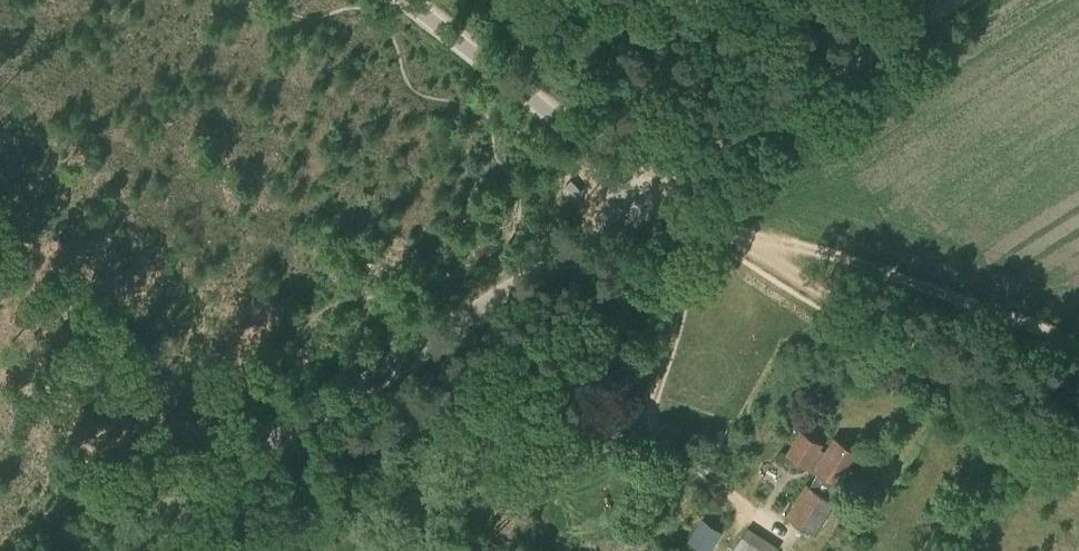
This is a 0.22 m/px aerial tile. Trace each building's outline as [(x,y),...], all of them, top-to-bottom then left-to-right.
[(824,453),(819,450),(821,446),(800,433),(786,455),(808,469),(810,465),(815,468),(815,469),(819,472),(810,487),(806,485),(786,517),(815,535),(836,502),(829,499),(839,484),(840,485),(859,454),(833,439),(824,453)] [(704,550),(712,550),(722,528),(700,518),(688,544),(704,550)] [(777,548),(747,528),(735,547),(742,550),(775,550),(777,548)]
